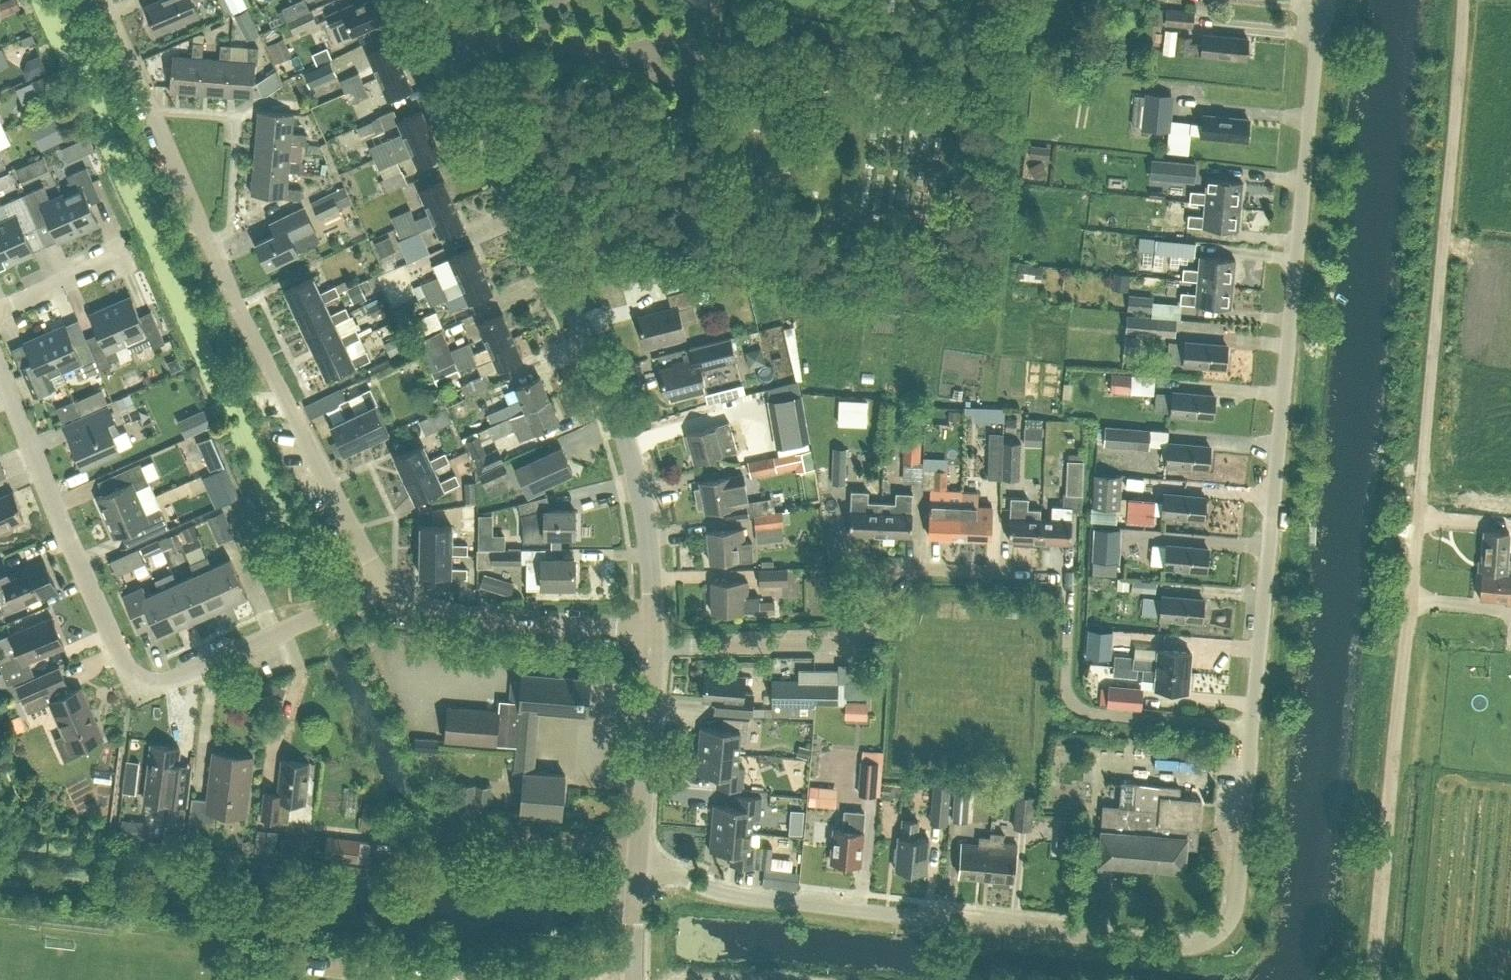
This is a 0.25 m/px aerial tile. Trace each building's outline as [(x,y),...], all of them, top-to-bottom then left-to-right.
[(157,32),(198,14),(192,0),(157,0),(145,5),(157,32)] [(373,0),(365,0),(357,4),(355,1),(326,14),(331,25),(346,19),(352,34),(382,21),(373,0)] [(311,7),(288,18),(294,32),(318,21),(311,7)] [(1194,9),(1159,7),(1157,24),(1193,27),(1194,9)] [(280,30),(260,35),(265,56),(286,51),(280,30)] [(330,57),(365,46),(361,33),(326,45),(330,57)] [(1176,50),(1245,58),(1247,39),(1202,34),(1201,43),(1189,42),(1189,38),(1178,37),(1176,50)] [(200,57),(202,58),(203,42),(193,41),(191,57),(172,55),(169,90),(197,92),(200,57)] [(363,82),(378,76),(402,65),(392,42),(368,53),(373,64),(321,90),(325,97),(344,88),(345,90),(363,82)] [(197,92),(225,95),(227,60),(230,60),(231,45),(221,44),(220,59),(202,58),(200,57),(197,92)] [(227,60),(225,95),(252,97),(255,62),(257,62),(258,48),(248,47),(247,61),(230,60),(227,60)] [(18,55),(21,74),(39,71),(35,52),(18,55)] [(331,59),(304,72),(310,86),(338,73),(331,59)] [(412,87),(402,65),(378,76),(388,98),(412,87)] [(264,88),(277,75),(268,66),(255,79),(264,88)] [(292,77),(271,92),(280,104),(301,89),(292,77)] [(363,82),(345,90),(351,102),(369,93),(363,82)] [(1146,92),(1142,127),(1168,130),(1172,95),(1146,92)] [(397,120),(402,132),(368,148),(372,158),(431,132),(421,109),(397,120)] [(291,141),(290,143),(306,144),(307,133),(291,132),(293,113),(258,110),(256,138),(291,141)] [(1190,133),(1201,134),(1246,138),(1248,118),(1202,114),(1202,122),(1191,122),(1190,133)] [(385,129),(384,127),(379,116),(347,130),(352,144),(385,129)] [(1184,146),(1186,119),(1173,118),(1171,145),(1184,146)] [(59,139),(59,122),(41,122),(41,139),(59,139)] [(377,169),(412,153),(417,165),(441,154),(431,132),(372,158),(377,169)] [(256,138),(253,166),(288,169),(288,170),(304,171),(305,161),(289,159),(290,143),(291,141),(256,138)] [(11,164),(17,179),(35,171),(29,156),(11,164)] [(1189,162),(1152,159),(1151,172),(1187,176),(1189,162)] [(73,189),(61,194),(78,231),(98,222),(90,202),(100,198),(86,165),(66,174),(73,189)] [(288,169),(253,166),(251,195),(284,197),(284,199),(301,200),(302,188),(287,187),(288,170),(288,169)] [(382,179),(387,190),(406,181),(401,170),(382,179)] [(1120,189),(1135,189),(1135,176),(1120,175),(1120,189)] [(1204,201),(1240,205),(1242,180),(1207,177),(1206,191),(1190,190),(1189,201),(1204,203),(1204,201)] [(429,212),(453,201),(444,179),(419,190),(429,212)] [(58,240),(78,231),(61,194),(50,199),(43,184),(24,193),(39,225),(49,220),(58,240)] [(343,185),(312,200),(320,217),(351,202),(343,185)] [(13,259),(33,250),(25,231),(35,227),(21,194),(1,203),(8,217),(0,221),(0,230),(13,259)] [(1063,211),(1116,227),(1120,214),(1067,198),(1063,211)] [(415,218),(395,227),(390,230),(404,262),(428,251),(418,230),(434,223),(439,235),(463,224),(453,201),(429,212),(415,218)] [(1237,229),(1240,205),(1204,201),(1204,203),(1203,215),(1188,214),(1187,225),(1237,229)] [(320,240),(314,227),(304,206),(280,217),(285,228),(256,242),(267,265),(320,240)] [(410,208),(391,217),(395,227),(415,218),(410,208)] [(0,230),(0,265),(13,259),(0,230)] [(1139,260),(1140,233),(1127,233),(1126,259),(1139,260)] [(948,235),(944,234),(937,234),(935,249),(946,250),(948,235)] [(1187,240),(1148,235),(1146,251),(1185,255),(1187,240)] [(449,256),(454,269),(414,286),(419,297),(425,294),(483,268),(473,246),(449,256)] [(1197,279),(1232,282),(1235,258),(1200,254),(1199,269),(1182,267),(1181,278),(1197,280),(1197,279)] [(397,293),(417,284),(407,261),(387,270),(397,293)] [(1160,276),(1176,278),(1178,265),(1162,263),(1160,276)] [(1028,265),(1026,290),(1037,291),(1039,266),(1028,265)] [(493,291),(483,268),(425,294),(430,306),(464,291),(468,301),(493,291)] [(323,297),(325,300),(339,293),(338,291),(349,286),(346,279),(320,291),(313,275),(285,288),(295,310),(323,297)] [(1230,307),(1232,282),(1197,279),(1197,280),(1196,293),(1180,291),(1179,302),(1230,307)] [(645,345),(684,335),(677,307),(696,303),(692,287),(667,293),(671,307),(638,315),(645,345)] [(1153,294),(1129,293),(1127,309),(1151,311),(1153,294)] [(130,295),(110,304),(130,350),(150,342),(152,347),(164,341),(150,309),(139,314),(130,295)] [(334,319),(335,322),(349,315),(345,306),(331,313),(325,300),(323,297),(295,310),(306,332),(334,319)] [(98,332),(86,337),(99,369),(113,363),(132,355),(130,350),(110,304),(89,313),(98,332)] [(478,323),(483,335),(451,350),(455,360),(512,335),(502,312),(478,323)] [(1176,317),(1127,313),(1125,331),(1174,335),(1176,317)] [(306,332),(316,354),(344,341),(345,343),(360,337),(355,328),(341,334),(335,322),(334,319),(306,332)] [(65,323),(45,332),(61,369),(73,364),(79,378),(99,369),(86,337),(73,342),(65,323)] [(45,332),(24,341),(33,360),(21,366),(34,393),(57,383),(53,373),(61,369),(45,332)] [(478,364),(493,358),(498,368),(522,357),(512,335),(455,360),(456,361),(433,372),(440,387),(463,376),(471,393),(491,383),(485,371),(482,373),(478,364)] [(667,399),(706,389),(701,367),(735,358),(730,336),(713,340),(689,346),(693,360),(683,362),(683,360),(674,362),(675,365),(659,369),(667,399)] [(344,341),(316,354),(326,376),(353,363),(355,366),(370,358),(366,349),(351,356),(345,343),(344,341)] [(1225,366),(1227,344),(1185,341),(1183,362),(1225,366)] [(401,360),(411,382),(432,372),(422,350),(401,360)] [(500,386),(511,382),(505,368),(494,373),(500,386)] [(1131,372),(1111,370),(1110,390),(1129,392),(1131,372)] [(122,390),(139,381),(135,373),(118,382),(122,390)] [(464,437),(487,426),(549,398),(539,376),(515,387),(521,401),(506,407),(505,406),(465,424),(466,426),(460,428),(464,437)] [(503,394),(497,382),(473,392),(479,405),(503,394)] [(368,406),(355,412),(352,413),(366,441),(388,431),(375,404),(377,403),(370,387),(361,392),(368,406)] [(1212,416),(1214,395),(1172,391),(1170,412),(1212,416)] [(771,394),(738,402),(742,421),(776,413),(771,394)] [(344,452),(366,441),(352,413),(355,412),(348,397),(339,402),(346,416),(330,424),(344,452)] [(559,421),(549,398),(487,426),(489,430),(466,440),(480,470),(502,460),(496,447),(484,453),(480,444),(515,428),(520,438),(559,421)] [(425,442),(447,432),(442,420),(448,417),(440,399),(411,411),(425,442)] [(933,429),(939,407),(927,404),(922,426),(933,429)] [(115,432),(116,428),(113,420),(114,420),(108,406),(64,425),(82,465),(119,448),(112,433),(115,432)] [(204,407),(178,419),(186,435),(212,423),(204,407)] [(1188,414),(1164,411),(1162,425),(1187,427),(1188,414)] [(728,420),(721,422),(686,432),(694,461),(725,453),(721,439),(732,436),(728,420)] [(1150,428),(1105,424),(1103,444),(1148,448),(1150,428)] [(1042,425),(1024,425),(1024,443),(1041,444),(1042,425)] [(988,477),(1001,478),(1003,441),(1003,432),(989,431),(988,477)] [(922,437),(905,437),(904,460),(921,460),(922,437)] [(1020,441),(1003,441),(1001,478),(1019,478),(1020,441)] [(433,465),(434,467),(449,460),(444,452),(430,458),(422,442),(394,456),(405,478),(433,465)] [(1208,466),(1210,445),(1168,442),(1166,463),(1208,466)] [(456,446),(445,449),(450,464),(461,461),(456,446)] [(544,486),(543,483),(572,470),(561,446),(516,466),(528,493),(544,486)] [(846,447),(832,447),(832,483),(845,483),(846,447)] [(784,489),(799,488),(797,453),(782,453),(784,489)] [(773,455),(745,461),(748,476),(776,470),(773,455)] [(1040,517),(1039,540),(1070,541),(1071,510),(1080,510),(1080,493),(1082,493),(1083,460),(1068,459),(1066,492),(1064,492),(1063,509),(1058,508),(1057,518),(1040,517)] [(103,493),(96,496),(105,516),(141,500),(135,488),(149,482),(140,461),(97,480),(103,493)] [(510,477),(503,461),(480,472),(487,487),(510,477)] [(224,464),(202,475),(216,506),(239,495),(224,464)] [(440,480),(434,467),(433,465),(405,478),(416,500),(442,487),(443,489),(459,482),(455,473),(440,480)] [(935,468),(923,467),(923,487),(935,487),(935,468)] [(947,468),(935,468),(935,487),(947,487),(947,468)] [(743,473),(699,481),(705,511),(748,503),(743,473)] [(1094,473),(1093,506),(1121,507),(1122,490),(1166,492),(1167,478),(1122,476),(1122,474),(1094,473)] [(880,533),(881,501),(868,500),(868,490),(851,489),(849,532),(880,533)] [(23,519),(18,507),(20,506),(13,490),(0,496),(0,529),(23,519)] [(895,501),(881,501),(880,533),(911,534),(913,492),(895,491),(895,501)] [(1163,493),(1161,514),(1203,517),(1205,496),(1163,493)] [(1008,539),(1039,540),(1040,517),(1040,508),(1027,507),(1028,497),(1010,496),(1008,539)] [(500,514),(512,513),(511,497),(499,498),(500,514)] [(525,523),(525,535),(511,535),(511,547),(546,547),(546,534),(575,534),(575,509),(540,509),(537,498),(517,503),(523,523),(525,523)] [(105,516),(114,536),(140,525),(146,537),(169,527),(160,506),(146,512),(141,500),(105,516)] [(482,515),(498,513),(497,501),(481,502),(482,515)] [(929,535),(959,537),(961,503),(930,502),(929,535)] [(978,504),(961,503),(959,537),(990,538),(992,505),(978,504)] [(460,505),(460,530),(477,530),(477,505),(460,505)] [(781,509),(753,513),(756,529),(784,525),(781,509)] [(208,518),(219,542),(235,535),(224,511),(208,518)] [(451,550),(451,553),(467,553),(467,543),(451,543),(452,525),(421,524),(420,549),(451,550)] [(1094,526),(1092,559),(1117,560),(1118,527),(1094,526)] [(707,530),(709,561),(741,558),(739,544),(744,543),(743,527),(707,530)] [(748,545),(773,543),(772,528),(747,531),(748,545)] [(176,531),(158,538),(162,548),(172,544),(174,550),(182,547),(176,531)] [(1508,560),(1510,532),(1484,531),(1481,574),(1507,576),(1507,572),(1510,572),(1510,560),(1508,560)] [(145,556),(162,548),(158,538),(141,545),(145,556)] [(1145,564),(1156,564),(1157,541),(1145,541),(1145,564)] [(1206,569),(1208,548),(1166,544),(1164,565),(1206,569)] [(493,563),(520,563),(520,548),(510,547),(510,553),(492,553),(493,549),(477,549),(477,567),(493,567),(493,563)] [(451,550),(420,549),(419,573),(442,574),(442,588),(466,588),(467,567),(451,567),(451,553),(451,550)] [(195,572),(194,573),(211,611),(229,603),(212,565),(208,556),(191,563),(195,572)] [(230,557),(212,565),(229,603),(247,595),(230,557)] [(44,559),(9,574),(2,558),(0,559),(0,585),(4,583),(14,606),(56,588),(44,559)] [(574,584),(575,558),(541,558),(526,558),(526,588),(542,588),(542,584),(574,584)] [(783,566),(759,567),(759,582),(784,580),(783,566)] [(507,587),(506,570),(478,573),(479,590),(507,587)] [(160,588),(159,588),(176,626),(194,618),(177,581),(173,572),(156,579),(160,588)] [(1507,572),(1507,576),(1481,574),(1479,598),(1507,600),(1507,604),(1510,604),(1510,572),(1507,572)] [(194,618),(211,611),(194,573),(177,581),(194,618)] [(1135,576),(1133,598),(1155,599),(1157,578),(1135,576)] [(759,595),(747,595),(747,580),(711,581),(711,611),(760,611),(760,612),(774,612),(774,601),(759,602),(759,595)] [(158,634),(176,626),(159,588),(150,593),(145,591),(143,585),(123,594),(138,629),(153,623),(158,634)] [(1201,620),(1203,598),(1161,595),(1160,616),(1201,620)] [(10,633),(17,650),(10,652),(12,656),(0,661),(0,663),(8,682),(32,672),(27,660),(64,645),(52,615),(10,633)] [(1082,656),(1103,658),(1105,629),(1085,627),(1082,656)] [(1190,651),(1158,648),(1157,657),(1143,656),(1142,667),(1188,670),(1190,651)] [(767,663),(788,663),(789,650),(767,650),(767,663)] [(1109,654),(1108,664),(1136,667),(1137,657),(1109,654)] [(1136,676),(1136,667),(1108,664),(1107,674),(1136,676)] [(80,686),(75,688),(70,691),(59,666),(17,685),(28,710),(50,701),(71,750),(103,737),(80,686)] [(1141,679),(1155,680),(1155,688),(1187,690),(1188,670),(1142,667),(1141,679)] [(814,716),(814,704),(814,700),(837,700),(837,669),(798,669),(798,680),(772,679),(772,706),(752,706),(752,716),(814,716)] [(500,698),(499,709),(447,705),(445,739),(517,745),(513,788),(522,788),(520,812),(544,814),(545,817),(554,817),(555,815),(561,815),(564,773),(533,770),(538,710),(587,714),(590,678),(522,672),(521,679),(511,678),(509,699),(500,698)] [(753,691),(743,690),(744,675),(705,672),(703,698),(730,701),(729,713),(751,715),(753,691)] [(845,695),(863,695),(863,682),(845,682),(845,695)] [(1108,704),(1139,707),(1141,687),(1110,683),(1108,704)] [(698,749),(738,753),(739,740),(746,741),(748,718),(723,716),(722,728),(700,726),(698,749)] [(177,762),(179,746),(151,743),(144,800),(169,803),(167,824),(183,826),(190,764),(177,762)] [(1189,744),(1188,757),(1204,759),(1205,746),(1189,744)] [(738,753),(698,749),(696,772),(718,774),(716,786),(742,788),(744,766),(737,765),(738,753)] [(876,795),(879,750),(861,749),(858,794),(876,795)] [(189,820),(214,823),(215,811),(246,814),(253,755),(213,750),(207,798),(191,796),(189,820)] [(304,802),(309,761),(282,758),(278,792),(264,791),(261,817),(288,820),(290,800),(304,802)] [(509,773),(508,759),(495,760),(496,773),(509,773)] [(813,778),(810,798),(829,801),(831,781),(813,778)] [(934,780),(930,822),(947,823),(951,781),(934,780)] [(1122,781),(1119,806),(1103,804),(1098,860),(1184,868),(1186,845),(1196,846),(1197,826),(1198,826),(1200,798),(1178,796),(1179,786),(1122,781)] [(347,787),(349,800),(366,797),(363,783),(347,787)] [(457,783),(456,803),(490,805),(492,785),(457,783)] [(969,792),(954,791),(952,820),(967,821),(969,792)] [(711,826),(751,830),(752,818),(759,818),(761,796),(736,794),(735,805),(713,803),(711,826)] [(1030,828),(1034,795),(1017,794),(1014,826),(1030,828)] [(799,819),(798,804),(785,805),(786,820),(799,819)] [(845,864),(847,862),(859,863),(864,811),(844,810),(842,828),(834,828),(831,861),(835,861),(837,863),(845,864)] [(821,832),(821,811),(810,811),(809,831),(821,832)] [(1071,816),(1055,821),(1058,835),(1075,830),(1071,816)] [(901,835),(898,835),(895,868),(925,871),(929,837),(916,836),(917,819),(903,818),(901,835)] [(751,830),(711,826),(709,850),(731,852),(729,863),(755,866),(757,844),(750,844),(751,830)] [(983,856),(981,876),(1012,879),(1015,852),(1016,842),(1003,840),(1004,832),(990,830),(990,835),(988,856),(983,856)] [(360,838),(327,834),(325,856),(358,860),(360,838)] [(958,874),(981,876),(983,856),(988,856),(990,835),(979,834),(978,842),(961,841),(958,874)] [(762,883),(792,883),(793,865),(762,864),(762,883)]
